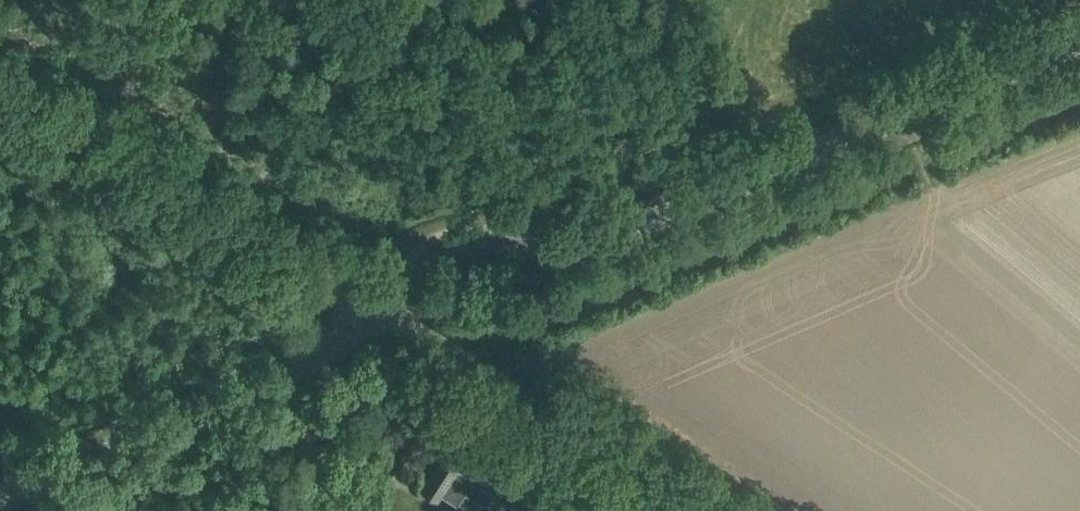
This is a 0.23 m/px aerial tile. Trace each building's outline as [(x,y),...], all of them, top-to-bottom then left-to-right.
[(443,456),(423,488),(439,499),(442,494),(457,504),(465,493),(480,503),(476,510),(477,510),(501,510),(508,500),(501,496),(516,473),(482,451),(481,452),(482,453),(469,473),(464,470),(458,466),(443,456)]
